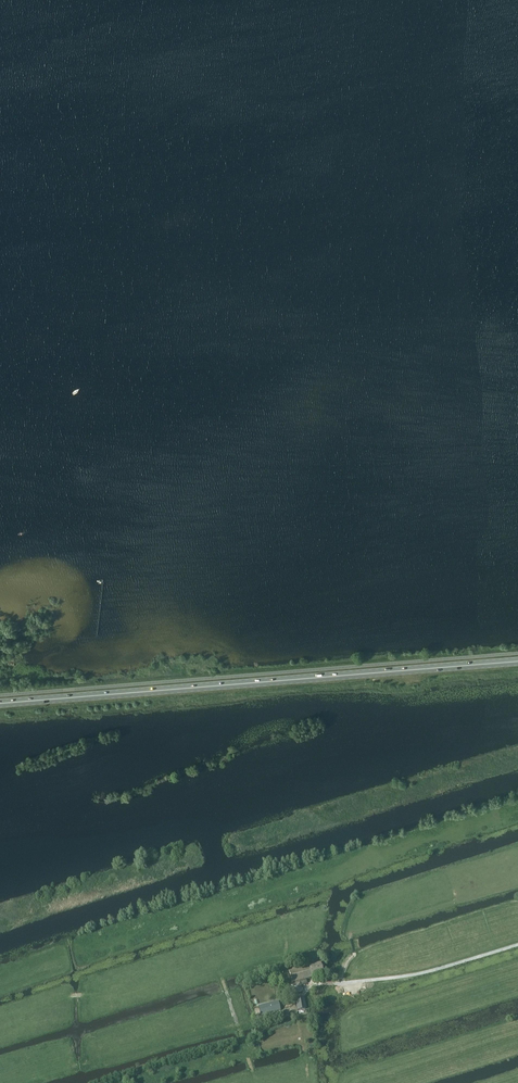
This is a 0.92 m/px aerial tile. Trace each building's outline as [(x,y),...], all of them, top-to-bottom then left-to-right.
[(310,966),(308,959),(303,961),(305,967),(289,971),(292,982),(313,977),(323,974),(320,963),(310,966)] [(306,1008),(304,997),(296,999),(298,1009),(306,1008)] [(261,1015),(281,1010),(278,1001),(259,1007),(261,1015)]
